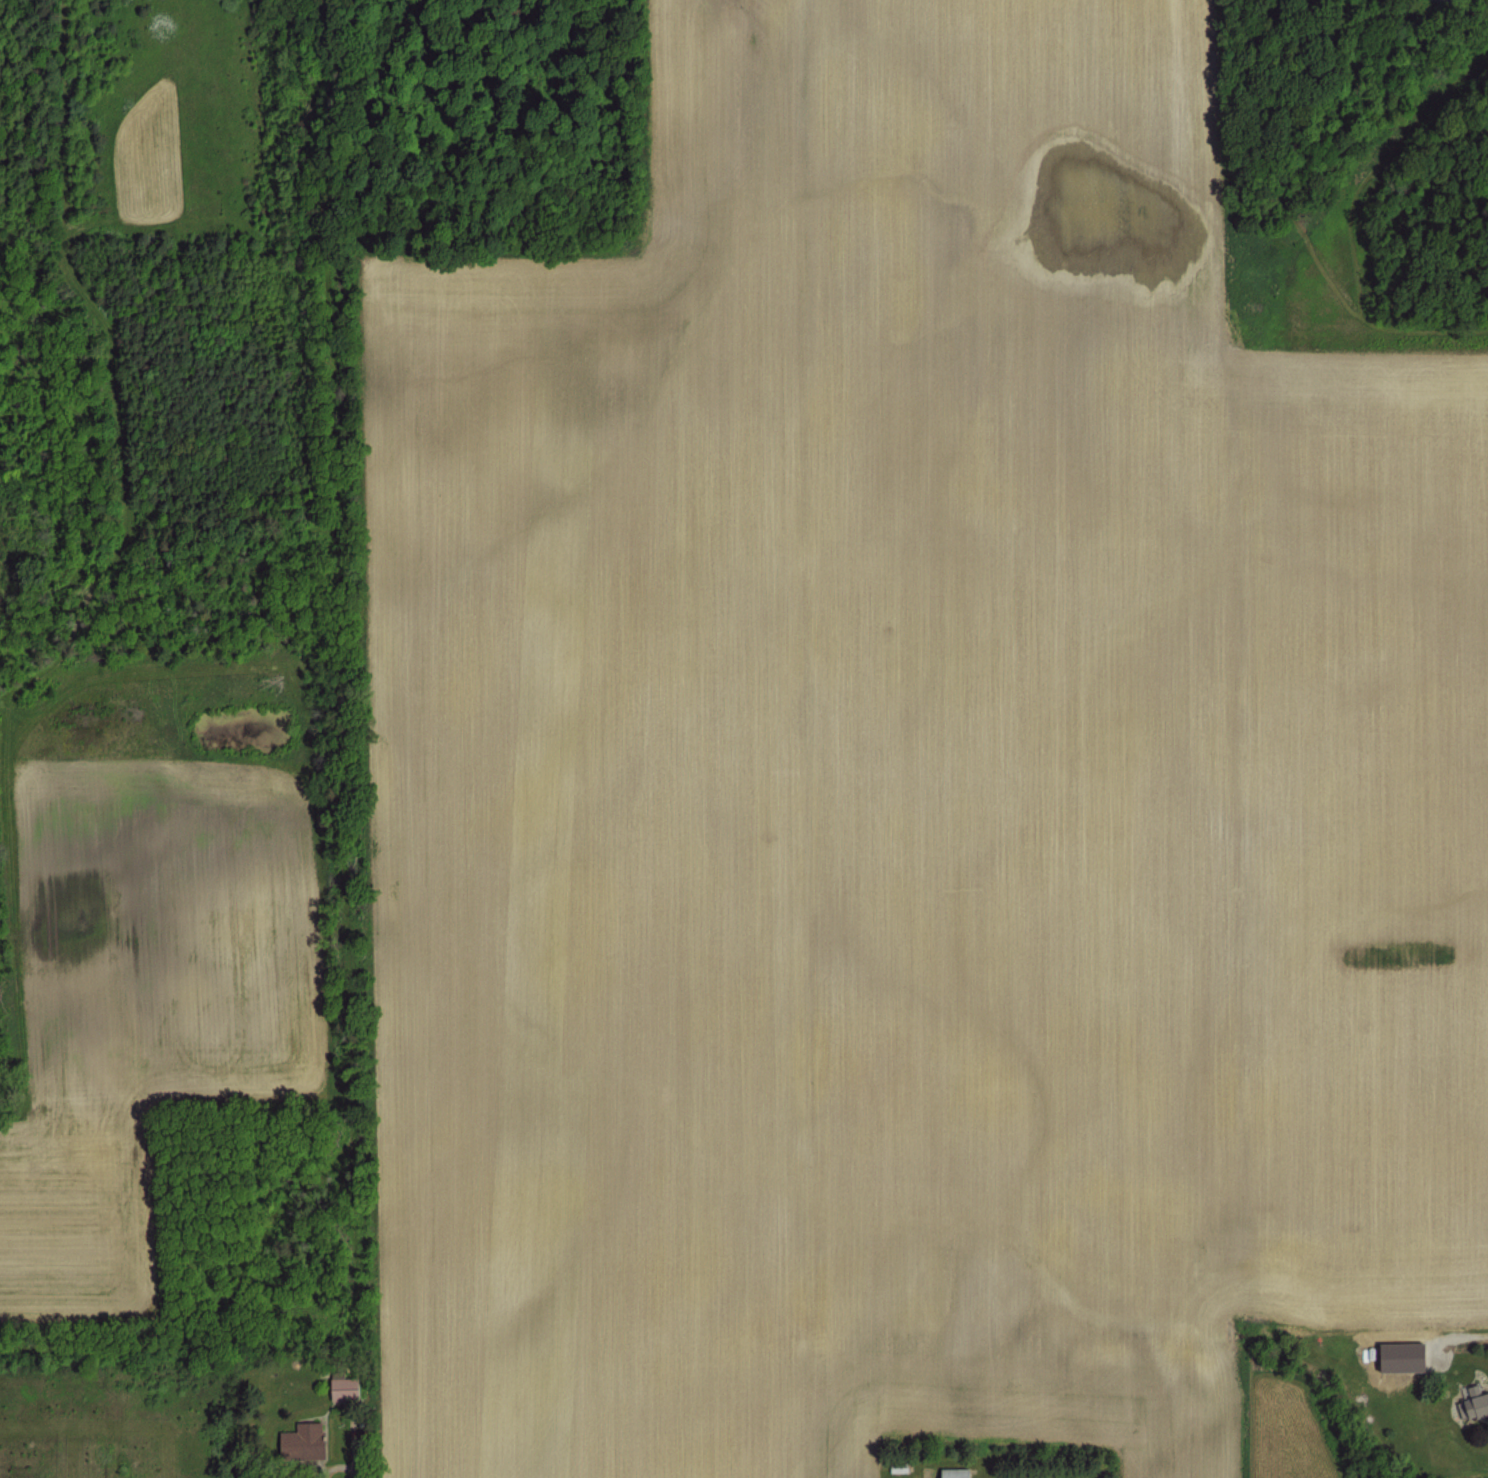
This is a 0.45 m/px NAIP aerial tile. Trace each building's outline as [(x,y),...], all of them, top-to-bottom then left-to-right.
[(1377,1344),(1378,1372),(1421,1370),(1420,1343),(1377,1344)] [(322,1378),(322,1389),(353,1388),(353,1375),(341,1376),(341,1367),(325,1367),(326,1378),(322,1378)] [(334,1402),(362,1402),(362,1376),(334,1376),(334,1402)] [(1478,1392),(1487,1388),(1487,1406),(1459,1417),(1452,1400),(1463,1396),(1459,1386),(1473,1380),(1478,1392)] [(318,1419),(318,1455),(277,1456),(276,1430),(292,1430),(292,1419),(318,1419)] [(904,1461),(904,1470),(886,1472),(885,1463),(904,1461)] [(910,1473),(910,1463),(893,1463),(893,1473),(910,1473)] [(936,1477),(965,1477),(965,1466),(936,1466),(936,1477)]
